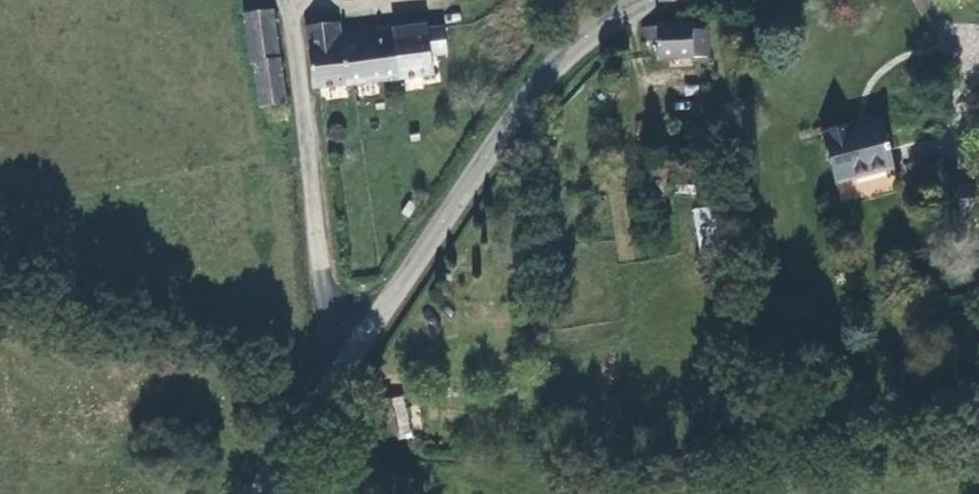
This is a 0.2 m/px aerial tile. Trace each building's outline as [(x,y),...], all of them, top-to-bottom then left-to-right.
[(912,11),(931,10),(930,0),(911,0),(912,11)] [(253,63),(260,108),(286,104),(273,11),(243,14),(250,64),(253,63)] [(337,45),(334,23),(306,26),(313,91),(341,88),(337,45)] [(657,42),(658,59),(710,58),(709,29),(692,28),(692,26),(642,28),(642,42),(657,42)] [(393,43),(397,82),(432,79),(429,59),(446,57),(443,28),(392,35),(393,43)] [(341,88),(397,82),(393,43),(364,46),(362,29),(340,31),(342,45),(337,45),(341,88)] [(821,130),(834,183),(889,168),(879,123),(849,131),(848,123),(821,130)] [(326,135),(328,137),(330,138),(332,139),(335,139),(337,138),(339,137),(341,134),(341,132),(341,130),(340,128),(338,126),(336,125),(334,124),(331,125),(329,126),(328,127),(326,129),(326,132),(326,135)] [(695,211),(700,250),(735,244),(730,166),(709,168),(714,209),(695,211)] [(962,220),(978,219),(978,186),(958,188),(962,220)] [(372,405),(380,435),(380,438),(411,433),(403,398),(372,405)]
